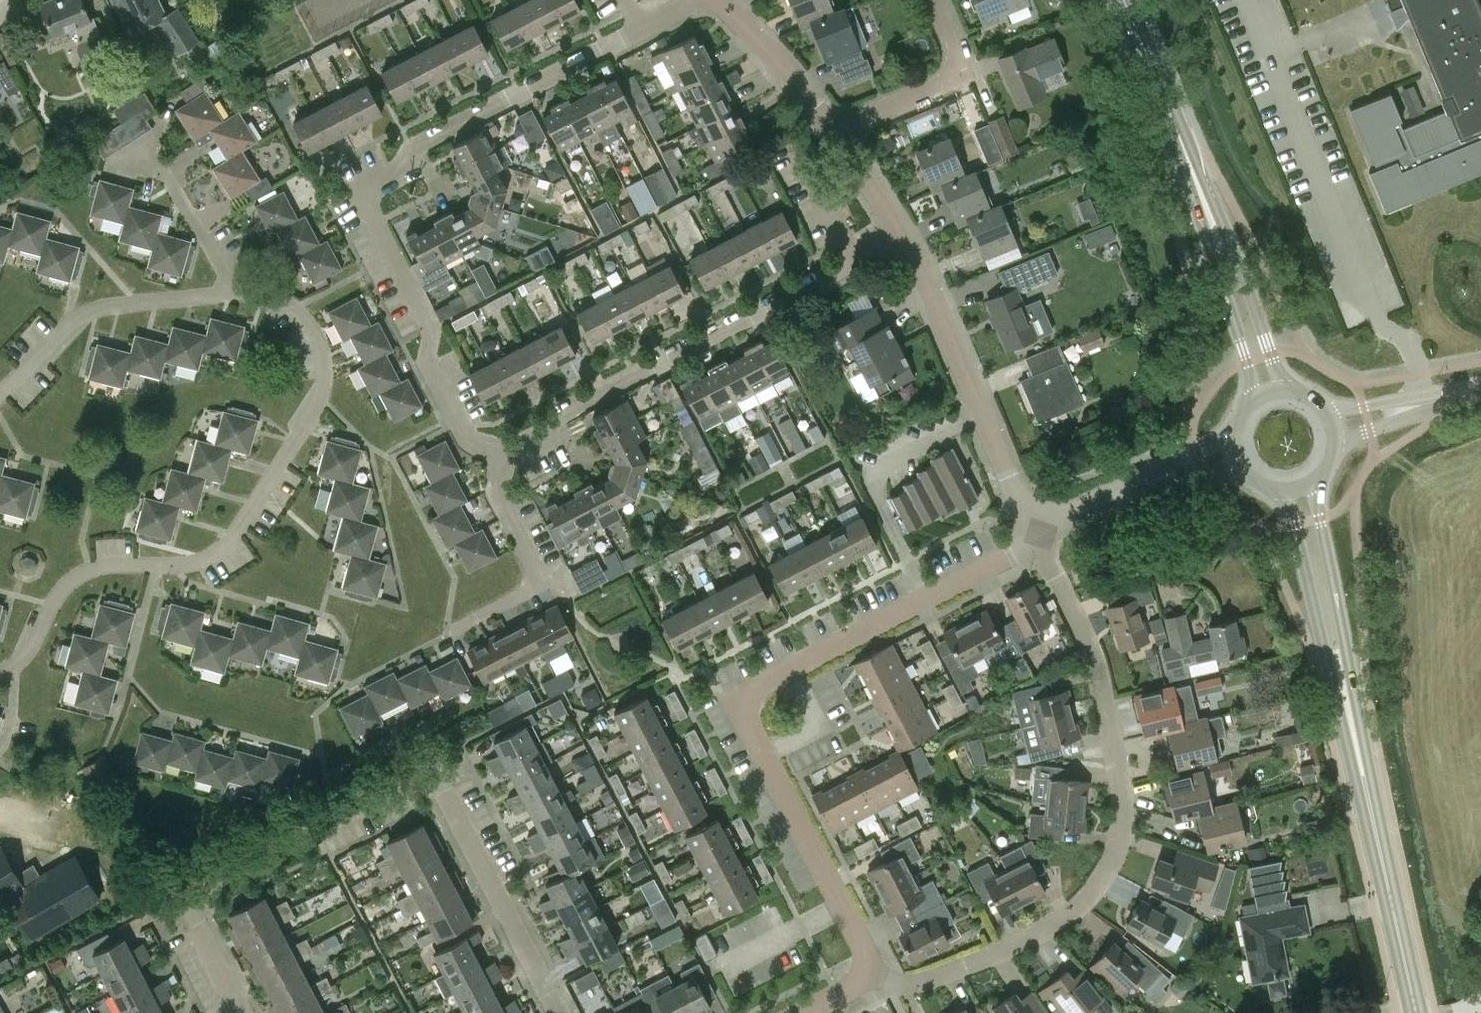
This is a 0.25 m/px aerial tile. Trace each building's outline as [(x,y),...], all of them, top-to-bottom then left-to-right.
[(89,18),(81,0),(49,0),(38,4),(39,7),(28,12),(15,19),(22,31),(37,25),(43,41),(51,37),(73,28),(76,34),(74,51),(84,72),(103,64),(92,36),(100,33),(93,17),(89,18)] [(163,14),(156,0),(106,0),(110,7),(116,4),(131,34),(155,22),(177,56),(198,42),(190,29),(177,8),(163,14)] [(403,6),(407,14),(418,8),(414,0),(413,0),(403,6)] [(527,1),(543,30),(561,20),(550,0),(530,0),(527,1)] [(561,20),(579,11),(574,0),(550,0),(561,20)] [(801,26),(812,22),(844,9),(843,8),(833,12),(828,0),(791,0),(801,26)] [(984,20),(1028,2),(1027,0),(976,0),(984,20)] [(1392,23),(1405,18),(1443,111),(1399,129),(1384,95),(1349,110),(1371,164),(1373,163),(1376,169),(1368,172),(1384,213),(1480,173),(1480,1),(1478,3),(1476,0),(1383,0),(1392,23)] [(527,1),(509,11),(525,40),(543,30),(527,1)] [(844,9),(812,22),(828,59),(829,59),(835,73),(838,71),(843,83),(872,72),(866,58),(864,58),(859,46),(866,43),(851,6),(844,9)] [(506,49),(525,40),(509,11),(491,21),(506,49)] [(389,13),(378,19),(382,27),(393,21),(389,13)] [(378,19),(366,24),(371,32),(382,27),(378,19)] [(454,35),(469,64),(487,54),(472,26),(454,35)] [(0,33),(0,46),(10,65),(22,58),(7,29),(0,33)] [(454,35),(436,45),(451,73),(469,64),(454,35)] [(662,61),(668,72),(707,52),(702,42),(698,44),(693,35),(650,57),(655,65),(662,61)] [(348,36),(339,41),(343,48),(351,43),(348,36)] [(664,37),(657,40),(660,46),(667,42),(664,37)] [(1019,105),(1045,95),(1038,77),(1065,66),(1054,39),(1026,50),(1025,48),(1000,58),(1019,105)] [(335,41),(324,47),(328,55),(339,49),(335,41)] [(436,45),(418,54),(433,83),(451,73),(436,45)] [(328,55),(324,47),(312,52),(317,60),(328,55)] [(707,52),(668,72),(674,84),(667,87),(670,93),(677,89),(678,90),(712,73),(707,63),(711,61),(707,52)] [(418,54),(400,63),(415,92),(433,83),(418,54)] [(303,68),(298,60),(287,66),(291,74),(303,68)] [(0,79),(9,94),(19,88),(4,61),(0,63),(0,79)] [(397,102),(415,92),(400,63),(381,73),(397,102)] [(606,64),(601,67),(604,74),(610,71),(606,64)] [(291,74),(287,66),(276,71),(280,79),(291,74)] [(712,73),(678,90),(687,109),(726,89),(721,79),(716,81),(712,73)] [(633,75),(625,79),(630,90),(638,86),(639,86),(633,75)] [(224,120),(206,91),(211,88),(204,77),(180,91),(187,102),(175,109),(194,140),(195,139),(210,130),(224,120)] [(603,79),(594,83),(614,122),(625,117),(629,125),(637,120),(615,77),(605,82),(603,79)] [(587,93),(578,97),(599,138),(606,135),(603,128),(614,122),(594,83),(585,88),(587,93)] [(348,95),(363,123),(381,114),(367,85),(348,95)] [(639,86),(630,90),(640,109),(649,105),(639,86)] [(726,89),(687,109),(696,127),(731,110),(726,100),(730,97),(726,89)] [(141,110),(146,119),(157,112),(144,91),(137,96),(136,94),(132,97),(141,110)] [(348,95),(330,104),(345,133),(363,123),(348,95)] [(113,109),(122,123),(131,116),(141,110),(132,97),(113,109)] [(567,98),(558,102),(578,141),(590,135),(593,141),(599,138),(578,97),(569,102),(567,98)] [(559,151),(578,141),(558,102),(549,107),(551,111),(542,116),(559,151)] [(330,104),(312,113),(327,142),(345,133),(330,104)] [(649,105),(640,109),(649,128),(658,123),(657,121),(666,117),(661,107),(652,112),(649,105)] [(531,109),(518,116),(521,122),(525,129),(538,123),(531,109)] [(146,119),(141,110),(131,116),(142,134),(152,128),(146,119)] [(215,137),(228,158),(228,159),(243,150),(258,141),(239,110),(224,120),(210,130),(195,139),(200,147),(215,137)] [(735,117),(731,110),(696,127),(688,131),(692,138),(700,134),(705,145),(744,125),(739,115),(735,117)] [(309,151),(327,142),(312,113),(294,123),(309,151)] [(131,116),(122,123),(133,140),(142,134),(131,116)] [(133,140),(122,123),(112,129),(123,146),(133,140)] [(452,158),(456,166),(495,146),(490,138),(500,133),(495,123),(452,146),(457,156),(452,158)] [(526,131),(523,133),(529,145),(545,136),(538,123),(525,129),(526,131)] [(658,123),(649,128),(655,138),(664,134),(658,123)] [(987,124),(974,130),(988,164),(1002,158),(987,124)] [(744,125),(705,145),(715,163),(703,169),(709,179),(732,167),(726,157),(749,145),(744,136),(748,134),(744,125)] [(1018,152),(1008,128),(993,134),(1003,158),(1018,152)] [(123,146),(112,129),(102,135),(114,152),(123,146)] [(114,152),(102,135),(93,141),(104,158),(114,152)] [(933,189),(943,185),(964,176),(948,138),(917,151),(933,189)] [(497,150),(495,146),(456,166),(462,177),(466,174),(470,181),(495,169),(504,164),(507,163),(511,161),(504,146),(497,150)] [(670,147),(662,151),(668,163),(676,159),(670,147)] [(261,179),(243,150),(228,159),(228,158),(212,168),(231,198),(246,189),(253,200),(274,187),(267,176),(261,179)] [(676,159),(668,163),(673,175),(682,170),(676,159)] [(755,163),(745,168),(749,176),(759,170),(755,163)] [(662,168),(642,178),(656,207),(676,196),(662,168)] [(470,193),(469,196),(500,206),(506,190),(496,171),(495,169),(470,181),(475,191),(470,193)] [(974,171),(964,176),(943,185),(958,221),(967,218),(990,208),(974,171)] [(730,176),(719,181),(723,189),(734,184),(730,176)] [(133,188),(99,178),(97,185),(91,184),(88,195),(94,196),(89,214),(122,223),(125,214),(126,214),(129,205),(133,188)] [(624,187),(638,216),(656,207),(642,178),(624,187)] [(719,181),(708,187),(712,195),(723,189),(719,181)] [(572,188),(560,194),(564,202),(565,202),(570,212),(567,214),(572,223),(580,219),(575,210),(579,207),(574,197),(576,196),(572,188)] [(298,219),(298,218),(283,190),(259,203),(254,205),(269,234),(276,231),(298,219)] [(694,195),(676,204),(680,212),(684,210),(687,208),(698,202),(694,195)] [(500,206),(469,196),(467,202),(470,207),(464,210),(477,235),(494,226),(500,206)] [(1094,196),(1080,200),(1085,221),(1100,218),(1094,196)] [(628,197),(617,203),(627,221),(638,216),(628,197)] [(676,204),(658,214),(662,221),(680,212),(676,204)] [(125,214),(122,223),(118,240),(151,250),(154,240),(155,241),(157,231),(162,214),(129,205),(126,214),(125,214)] [(990,208),(967,218),(984,257),(1014,245),(998,206),(990,209),(990,208)] [(10,237),(8,246),(40,255),(42,246),(44,246),(46,237),(51,220),(16,210),(11,228),(9,237),(10,237)] [(451,211),(443,215),(463,254),(473,248),(476,254),(487,259),(492,248),(478,242),(475,236),(477,235),(471,224),(464,210),(454,216),(451,211)] [(612,211),(596,220),(604,235),(620,226),(612,211)] [(762,221),(777,250),(796,240),(781,211),(762,221)] [(291,259),(298,255),(309,249),(308,249),(320,243),(305,214),(298,218),(298,219),(276,231),(291,259)] [(435,226),(428,229),(445,263),(463,254),(443,215),(433,221),(435,226)] [(645,220),(634,226),(638,234),(649,228),(645,220)] [(762,221),(744,230),(759,259),(777,250),(762,221)] [(1113,222),(1087,230),(1091,245),(1118,237),(1113,222)] [(8,246),(10,237),(9,237),(11,228),(0,225),(0,263),(3,264),(8,246)] [(444,264),(445,263),(428,229),(417,235),(415,230),(405,235),(418,261),(411,265),(424,290),(450,277),(444,264)] [(744,230),(726,240),(741,269),(759,259),(744,230)] [(186,258),(192,260),(194,249),(189,248),(191,241),(157,231),(155,241),(154,240),(151,250),(146,267),(181,276),(183,269),(186,258)] [(620,233),(609,239),(613,247),(624,241),(620,233)] [(74,264),(80,265),(83,255),(77,253),(79,246),(46,237),(44,246),(42,246),(40,255),(35,272),(70,282),(72,274),(74,264)] [(327,239),(320,243),(308,249),(309,249),(298,255),(313,284),(342,268),(327,239)] [(609,239),(598,245),(602,253),(613,247),(609,239)] [(726,240),(708,249),(723,278),(741,269),(726,240)] [(546,245),(525,256),(533,271),(554,260),(546,245)] [(705,288),(723,278),(708,249),(689,259),(705,288)] [(999,285),(1003,294),(986,301),(992,316),(990,317),(993,326),(995,325),(1006,350),(1052,330),(1038,299),(1024,305),(1018,291),(1057,274),(1048,251),(997,272),(1002,283),(999,285)] [(584,252),(573,258),(577,265),(588,260),(584,252)] [(192,260),(186,258),(183,269),(189,271),(192,260)] [(573,258),(562,263),(566,271),(577,265),(573,258)] [(80,265),(74,264),(72,274),(77,276),(80,265)] [(483,264),(471,270),(477,280),(485,296),(497,290),(483,264)] [(650,275),(665,304),(684,294),(668,265),(650,275)] [(650,275),(632,284),(647,313),(665,304),(650,275)] [(535,278),(524,283),(528,291),(539,286),(538,283),(535,278)] [(477,280),(458,290),(460,294),(461,294),(467,306),(485,296),(477,280)] [(632,284),(614,294),(629,323),(647,313),(632,284)] [(510,291),(499,297),(503,304),(514,299),(510,291)] [(449,302),(435,309),(440,320),(467,306),(461,294),(460,294),(448,300),(449,302)] [(614,294),(596,303),(611,332),(629,323),(614,294)] [(360,330),(371,324),(356,296),(327,311),(342,340),(349,337),(360,331),(360,330)] [(499,297),(488,302),(492,310),(503,304),(499,297)] [(592,342),(611,332),(596,303),(577,313),(592,342)] [(872,385),(877,395),(914,376),(886,323),(880,326),(871,308),(827,331),(844,365),(855,359),(869,386),(872,385)] [(474,310),(463,316),(467,323),(478,318),(474,310)] [(463,316),(452,321),(456,329),(467,323),(463,316)] [(240,343),(246,345),(248,334),(243,333),(244,325),(210,317),(205,334),(203,343),(204,343),(202,353),(235,361),(237,354),(240,343)] [(349,337),(363,364),(374,358),(375,359),(386,354),(393,350),(378,320),(371,324),(360,330),(360,331),(349,337)] [(172,325),(168,343),(165,352),(167,352),(164,361),(198,370),(202,353),(204,343),(203,343),(205,334),(172,325)] [(560,326),(541,336),(556,365),(575,355),(560,326)] [(1085,350),(1103,343),(1098,330),(1079,337),(1085,350)] [(134,334),(130,351),(127,360),(129,361),(127,370),(160,379),(164,361),(167,352),(165,352),(168,343),(134,334)] [(541,336),(523,345),(538,374),(556,365),(541,336)] [(761,340),(752,345),(772,383),(791,373),(772,338),(763,343),(761,340)] [(801,348),(796,338),(786,344),(791,353),(801,348)] [(89,348),(86,359),(92,361),(89,371),(87,378),(122,387),(127,370),(129,361),(127,360),(130,351),(96,343),(95,350),(89,348)] [(246,345),(240,343),(237,354),(243,355),(246,345)] [(1025,358),(1030,370),(1034,368),(1036,373),(1020,380),(1038,422),(1083,403),(1058,344),(1025,358)] [(523,345),(505,355),(520,384),(538,374),(523,345)] [(745,353),(736,358),(754,392),(772,383),(752,345),(743,349),(745,353)] [(372,397),(379,393),(390,387),(389,387),(400,381),(386,354),(375,359),(374,358),(363,364),(356,368),(372,397)] [(505,355),(487,364),(502,393),(520,384),(505,355)] [(724,359),(716,363),(736,402),(754,392),(736,358),(726,363),(724,359)] [(92,361),(86,359),(83,370),(89,371),(92,361)] [(807,360),(799,365),(805,376),(813,372),(807,360)] [(699,376),(722,420),(724,425),(743,415),(736,402),(716,363),(706,368),(708,372),(699,376)] [(484,403),(502,393),(487,364),(468,374),(484,403)] [(704,430),(722,420),(699,376),(690,381),(688,377),(679,382),(699,421),(704,430)] [(407,377),(400,381),(389,387),(390,387),(379,393),(393,421),(423,406),(407,377)] [(669,377),(657,383),(666,401),(670,400),(679,395),(669,377)] [(679,395),(670,400),(677,413),(686,409),(679,395)] [(597,438),(635,419),(626,399),(591,417),(596,427),(592,429),(597,438)] [(240,415),(242,409),(231,406),(230,412),(223,410),(214,443),(223,446),(222,447),(232,449),(249,454),(258,419),(251,418),(240,415)] [(242,409),(240,415),(251,418),(253,412),(242,409)] [(606,445),(611,453),(613,452),(636,441),(645,436),(635,419),(597,438),(602,447),(606,445)] [(784,433),(795,427),(791,419),(779,425),(784,433)] [(683,426),(680,428),(704,475),(717,468),(693,421),(683,426)] [(817,425),(807,430),(813,443),(823,438),(817,425)] [(768,431),(755,438),(768,463),(780,457),(781,457),(768,431)] [(345,439),(335,436),(333,441),(344,444),(345,439)] [(196,439),(187,472),(196,474),(196,475),(205,478),(223,483),(232,449),(222,447),(223,446),(214,443),(196,439)] [(356,441),(345,439),(344,444),(333,441),(326,439),(316,474),(334,479),(343,481),(343,480),(352,482),(361,449),(354,447),(356,441)] [(426,449),(417,454),(431,482),(452,471),(460,467),(445,439),(426,449)] [(610,464),(609,466),(640,476),(646,460),(636,441),(613,452),(611,453),(615,461),(610,464)] [(940,519),(961,508),(959,504),(976,495),(951,447),(929,459),(932,464),(915,472),(918,477),(902,485),(904,489),(888,498),(897,514),(893,516),(902,533),(938,514),(940,519)] [(760,451),(748,458),(757,474),(769,467),(760,451)] [(609,478),(605,480),(618,505),(634,497),(640,476),(609,466),(607,473),(609,478)] [(170,467),(161,500),(170,503),(170,504),(179,507),(196,511),(205,478),(196,475),(196,474),(187,472),(170,467)] [(834,468),(816,477),(820,485),(838,476),(834,468)] [(431,482),(424,486),(439,514),(460,503),(467,500),(452,471),(431,482)] [(741,472),(730,478),(733,485),(745,479),(741,472)] [(36,502),(39,491),(33,490),(35,483),(2,474),(0,479),(0,511),(25,518),(27,511),(30,500),(36,502)] [(816,477),(799,486),(806,500),(812,496),(809,491),(820,485),(816,477)] [(325,512),(342,517),(351,519),(351,518),(361,520),(370,487),(352,482),(343,480),(343,481),(334,479),(325,512)] [(591,482),(585,485),(604,524),(620,515),(616,506),(618,505),(605,480),(593,486),(591,482)] [(575,496),(568,500),(590,542),(597,539),(593,530),(604,524),(585,485),(572,491),(575,496)] [(792,490),(781,496),(785,504),(796,498),(792,490)] [(152,535),(151,541),(162,544),(163,538),(170,540),(179,507),(170,504),(170,503),(161,500),(144,496),(135,530),(142,532),(152,535)] [(781,496),(770,501),(774,509),(781,505),(784,504),(785,504),(781,496)] [(36,502),(30,500),(27,511),(33,512),(36,502)] [(583,546),(590,542),(568,500),(557,505),(554,501),(545,506),(565,544),(578,537),(583,546)] [(439,514),(432,518),(447,546),(454,542),(475,531),(460,503),(439,514)] [(755,509),(745,514),(749,522),(759,517),(755,509)] [(841,526),(857,555),(875,545),(860,516),(841,526)] [(333,550),(350,555),(359,557),(360,556),(369,558),(378,525),(361,520),(351,518),(351,519),(342,517),(333,550)] [(727,524),(716,529),(720,537),(732,532),(727,524)] [(696,533),(692,525),(677,532),(682,540),(696,533)] [(841,526),(823,535),(838,564),(857,555),(841,526)] [(475,531),(454,542),(464,561),(469,571),(497,556),(482,528),(475,531)] [(152,535),(142,532),(140,538),(151,541),(152,535)] [(823,535),(805,544),(820,573),(838,564),(823,535)] [(702,537),(691,542),(696,550),(699,549),(707,545),(702,537)] [(691,542),(680,548),(685,556),(696,550),(691,542)] [(805,544),(787,554),(802,583),(820,573),(805,544)] [(639,551),(622,560),(626,569),(629,568),(643,560),(639,551)] [(784,593),(802,583),(787,554),(769,564),(784,593)] [(359,593),(357,598),(368,601),(369,595),(377,597),(386,563),(369,558),(360,556),(359,557),(350,555),(341,588),(348,590),(359,593)] [(666,556),(655,561),(660,569),(670,564),(666,556)] [(596,558),(570,571),(582,592),(607,579),(596,558)] [(610,566),(604,569),(609,578),(624,571),(626,569),(622,560),(619,561),(610,566)] [(655,561),(645,567),(649,575),(660,569),(655,561)] [(734,582),(749,611),(768,601),(753,572),(734,582)] [(1107,592),(1111,607),(1106,608),(1119,649),(1148,640),(1137,607),(1154,601),(1147,579),(1107,592)] [(734,582),(716,591),(731,620),(749,611),(734,582)] [(1005,623),(1020,653),(1042,642),(1035,628),(1050,621),(1032,586),(1006,599),(1016,618),(1005,623)] [(359,593),(348,590),(347,595),(357,598),(359,593)] [(716,591),(698,601),(713,630),(731,620),(716,591)] [(118,602),(108,599),(106,605),(117,607),(118,602)] [(698,601),(680,610),(695,639),(713,630),(698,601)] [(129,604),(118,602),(117,607),(106,605),(99,603),(90,636),(100,639),(99,640),(109,642),(126,647),(135,612),(127,610),(129,604)] [(161,606),(158,617),(165,620),(162,631),(161,637),(194,647),(197,637),(198,638),(200,628),(205,611),(170,602),(169,608),(161,606)] [(545,610),(526,620),(543,653),(542,653),(547,662),(566,652),(562,643),(573,638),(557,606),(546,612),(545,610)] [(676,649),(695,639),(680,610),(661,620),(676,649)] [(985,610),(964,622),(982,657),(989,670),(1020,653),(1005,623),(995,629),(985,610)] [(269,639),(266,649),(298,658),(301,648),(302,649),(305,639),(309,622),(275,613),(270,629),(267,639),(269,639)] [(165,620),(158,617),(155,629),(162,631),(165,620)] [(1160,617),(1149,620),(1156,642),(1166,639),(1160,617)] [(1187,665),(1215,658),(1216,659),(1246,652),(1242,636),(1238,636),(1234,619),(1208,625),(1210,637),(1161,648),(1167,674),(1169,681),(1190,676),(1187,665)] [(237,620),(232,637),(230,646),(231,647),(228,656),(262,665),(266,649),(269,639),(267,639),(270,629),(237,620)] [(526,620),(506,630),(523,663),(524,663),(542,653),(543,653),(526,620)] [(971,662),(982,657),(964,622),(942,633),(952,651),(941,657),(961,694),(973,687),(969,680),(978,675),(971,662)] [(232,637),(200,628),(198,638),(197,637),(194,647),(189,664),(223,673),(228,656),(231,647),(230,646),(232,637)] [(487,640),(504,673),(514,668),(519,676),(528,671),(524,663),(523,663),(506,630),(487,640)] [(64,667),(82,671),(91,674),(91,672),(100,675),(109,642),(99,640),(100,639),(90,636),(73,632),(64,667)] [(333,666),(339,668),(342,657),(336,655),(338,648),(305,639),(302,649),(301,648),(298,658),(293,674),(328,684),(330,677),(333,666)] [(929,639),(919,644),(924,654),(934,649),(929,639)] [(484,683),(504,673),(487,640),(467,650),(484,683)] [(860,671),(866,685),(902,666),(891,644),(852,664),(857,673),(860,671)] [(934,649),(924,654),(929,663),(939,658),(934,649)] [(433,682),(439,693),(442,700),(472,685),(457,656),(429,670),(434,682),(433,682)] [(1023,657),(1011,663),(1019,678),(1031,672),(1023,657)] [(1285,658),(1269,662),(1271,672),(1288,668),(1285,658)] [(425,663),(397,678),(402,689),(401,690),(406,701),(410,708),(439,693),(433,682),(434,682),(429,670),(425,663)] [(339,668),(333,666),(330,677),(336,678),(339,668)] [(913,688),(902,666),(866,685),(873,698),(871,699),(875,707),(913,688)] [(574,684),(567,670),(554,677),(562,691),(574,684)] [(91,674),(82,671),(73,705),(90,709),(89,715),(100,718),(101,712),(108,714),(117,679),(100,675),(91,672),(91,674)] [(363,686),(367,693),(372,704),(373,704),(379,715),(406,701),(401,690),(402,689),(397,678),(393,671),(363,686)] [(1219,676),(1194,682),(1197,694),(1222,688),(1219,676)] [(562,691),(554,677),(542,683),(549,697),(562,691)] [(952,683),(942,689),(947,698),(957,693),(952,683)] [(1173,684),(1133,694),(1143,735),(1167,729),(1206,719),(1206,718),(1205,716),(1197,718),(1189,684),(1174,687),(1173,684)] [(1011,692),(1020,727),(1073,713),(1067,690),(1038,697),(1035,686),(1011,692)] [(594,687),(581,694),(588,708),(601,701),(594,687)] [(924,709),(913,688),(875,707),(879,716),(882,714),(889,727),(924,709)] [(528,689),(515,695),(519,702),(523,710),(536,704),(528,689)] [(679,699),(674,690),(666,694),(671,704),(679,699)] [(383,722),(379,715),(373,704),(372,704),(367,693),(338,708),(353,737),(383,722)] [(957,693),(947,698),(952,707),(962,702),(957,693)] [(973,693),(965,698),(971,708),(975,706),(974,703),(977,699),(973,693)] [(645,696),(613,714),(623,733),(655,716),(645,696)] [(1298,732),(1275,737),(1277,746),(1309,738),(1314,737),(1304,696),(1290,699),(1298,732)] [(559,698),(547,705),(554,718),(566,711),(559,698)] [(493,726),(523,710),(519,702),(507,708),(504,703),(486,712),(493,726)] [(687,715),(682,705),(674,709),(679,719),(687,715)] [(893,742),(897,750),(898,750),(936,731),(924,709),(889,727),(895,741),(893,742)] [(499,753),(486,760),(490,768),(541,742),(531,724),(536,721),(532,713),(531,713),(512,723),(489,735),(493,741),(499,753)] [(1073,713),(1020,727),(1030,762),(1054,755),(1051,744),(1079,736),(1073,713)] [(1206,719),(1167,729),(1175,765),(1221,754),(1217,736),(1225,734),(1220,715),(1206,718),(1206,719)] [(655,716),(623,733),(633,752),(665,735),(655,716)] [(699,737),(694,728),(686,732),(691,742),(699,737)] [(164,771),(166,764),(169,752),(168,751),(171,739),(141,731),(132,763),(164,771)] [(173,732),(171,739),(168,751),(169,752),(166,764),(195,772),(199,760),(200,760),(203,748),(205,741),(173,732)] [(596,735),(589,739),(593,748),(601,744),(596,735)] [(665,735),(633,752),(643,771),(675,754),(665,735)] [(980,738),(967,741),(975,763),(986,763),(980,738)] [(507,770),(513,781),(543,765),(545,764),(551,761),(541,742),(534,746),(490,768),(495,776),(507,770)] [(707,753),(702,743),(694,747),(699,757),(707,753)] [(601,744),(593,748),(598,757),(605,753),(601,744)] [(920,745),(907,752),(919,776),(932,770),(920,745)] [(233,756),(203,748),(200,760),(199,760),(195,772),(193,780),(225,788),(227,781),(231,769),(229,768),(233,756)] [(235,748),(233,756),(229,768),(231,769),(227,781),(258,789),(260,781),(264,769),(262,769),(266,757),(235,748)] [(264,769),(260,781),(291,790),(299,758),(268,749),(266,757),(262,769),(264,769)] [(890,757),(877,764),(896,800),(918,789),(898,750),(897,750),(888,755),(890,757)] [(589,752),(581,756),(586,766),(594,762),(589,752)] [(675,754),(643,771),(653,790),(685,773),(675,754)] [(83,768),(98,796),(119,785),(104,757),(83,768)] [(1228,760),(1209,764),(1212,777),(1231,773),(1228,760)] [(506,798),(511,807),(555,784),(545,764),(543,765),(513,781),(519,791),(506,798)] [(863,768),(854,772),(874,811),(896,800),(877,764),(864,770),(863,768)] [(1316,779),(1312,764),(1301,767),(1304,782),(1316,779)] [(1033,777),(1031,800),(1046,802),(1085,806),(1088,783),(1067,780),(1058,779),(1059,767),(1035,765),(1033,777)] [(714,766),(706,770),(711,780),(719,776),(714,766)] [(1015,766),(1015,777),(1029,778),(1030,767),(1015,766)] [(847,779),(834,786),(853,822),(874,811),(854,772),(846,776),(847,779)] [(1165,780),(1160,782),(1165,799),(1171,804),(1175,819),(1194,815),(1210,811),(1209,808),(1200,772),(1165,780)] [(613,787),(621,782),(616,773),(608,777),(613,787)] [(685,773),(653,790),(663,809),(695,792),(685,773)] [(632,777),(624,782),(627,788),(636,783),(632,777)] [(580,793),(590,788),(586,779),(576,784),(580,793)] [(727,791),(722,781),(714,786),(719,795),(727,791)] [(626,792),(621,782),(613,787),(618,796),(626,792)] [(527,808),(533,819),(564,804),(565,803),(575,798),(570,789),(560,794),(555,784),(511,807),(515,814),(527,808)] [(832,833),(853,822),(834,786),(821,793),(820,790),(812,795),(832,833)] [(608,790),(600,794),(605,804),(613,800),(608,790)] [(695,792),(663,809),(673,828),(705,812),(695,792)] [(967,793),(963,812),(970,817),(978,807),(973,803),(976,799),(967,793)] [(250,806),(253,798),(245,795),(243,804),(250,806)] [(1085,806),(1046,802),(1045,814),(1030,813),(1027,835),(1029,837),(1052,839),(1053,827),(1083,830),(1085,806)] [(526,836),(531,845),(575,822),(565,803),(564,804),(533,819),(539,830),(526,836)] [(1210,811),(1194,815),(1198,832),(1204,835),(1208,850),(1243,841),(1233,803),(1209,808),(1210,811)] [(633,825),(641,821),(636,811),(628,815),(633,825)] [(745,825),(740,815),(732,820),(737,829),(745,825)] [(906,820),(911,831),(921,825),(916,815),(906,820)] [(684,836),(694,856),(727,839),(717,819),(684,836)] [(901,836),(911,831),(906,820),(896,825),(901,836)] [(646,830),(641,821),(633,825),(638,834),(646,830)] [(547,847),(553,858),(585,841),(575,822),(531,845),(535,853),(547,847)] [(380,871),(436,841),(432,834),(428,836),(421,824),(386,842),(392,854),(376,862),(380,871)] [(626,825),(616,830),(625,846),(634,841),(626,825)] [(753,841),(748,831),(740,835),(745,845),(753,841)] [(866,872),(877,892),(912,874),(907,865),(920,858),(909,836),(887,848),(892,859),(866,872)] [(546,875),(550,882),(551,883),(577,871),(595,861),(603,857),(593,837),(585,841),(553,858),(558,868),(546,875)] [(863,842),(868,852),(878,847),(873,837),(863,842)] [(727,839),(694,856),(704,874),(737,858),(727,839)] [(1008,874),(1023,905),(1044,894),(1031,867),(1042,862),(1030,840),(998,856),(1005,869),(1008,874)] [(401,871),(406,881),(442,863),(436,851),(440,849),(436,841),(380,871),(384,879),(401,871)] [(858,857),(868,852),(863,842),(853,847),(858,857)] [(1263,846),(1247,850),(1249,861),(1265,858),(1263,846)] [(3,898),(29,942),(101,900),(75,854),(40,875),(33,864),(15,874),(14,871),(21,866),(11,848),(3,852),(0,847),(0,900),(3,898)] [(637,847),(627,851),(632,862),(642,857),(637,847)] [(1207,890),(1216,865),(1177,851),(1173,863),(1159,859),(1151,883),(1165,889),(1164,892),(1186,900),(1191,884),(1207,890)] [(765,863),(759,853),(752,858),(757,867),(765,863)] [(737,858),(704,874),(714,893),(746,877),(737,858)] [(658,874),(667,870),(662,860),(653,865),(658,874)] [(689,860),(674,868),(677,875),(693,868),(689,860)] [(1280,936),(1307,930),(1302,906),(1291,908),(1289,898),(1285,899),(1287,888),(1283,889),(1285,879),(1281,879),(1283,869),(1279,870),(1281,860),(1248,866),(1257,913),(1277,909),(1277,911),(1275,912),(1275,911),(1241,918),(1241,919),(1243,919),(1245,933),(1244,933),(1250,966),(1255,965),(1258,979),(1253,980),(1253,981),(1267,979),(1267,982),(1270,998),(1286,994),(1283,979),(1282,976),(1287,975),(1282,949),(1278,949),(1276,940),(1280,939),(1280,936)] [(643,861),(627,869),(632,880),(648,872),(643,861)] [(1002,916),(1023,905),(1008,874),(1005,869),(994,875),(988,861),(966,872),(978,894),(988,889),(1002,916)] [(396,901),(400,909),(456,880),(452,872),(448,874),(442,863),(406,881),(412,892),(396,901)] [(768,869),(760,873),(765,883),(773,879),(768,869)] [(671,879),(667,870),(658,874),(663,884),(671,879)] [(551,896),(538,903),(543,911),(587,889),(577,871),(551,883),(550,882),(545,885),(545,886),(551,896)] [(915,901),(920,912),(942,900),(937,890),(931,879),(918,886),(912,874),(877,892),(889,915),(915,901)] [(746,877),(714,893),(724,913),(757,896),(746,877)] [(421,909),(426,919),(462,901),(456,890),(460,887),(456,880),(400,909),(404,917),(421,909)] [(597,909),(587,889),(543,911),(547,920),(559,913),(565,925),(597,909)] [(962,894),(960,899),(962,904),(967,906),(972,903),(974,898),(971,894),(966,892),(962,894)] [(227,930),(232,938),(290,908),(285,900),(269,908),(263,897),(228,915),(234,927),(227,930)] [(664,897),(650,904),(661,926),(675,919),(664,897)] [(678,912),(686,908),(681,898),(673,903),(678,912)] [(953,922),(942,900),(920,912),(925,922),(899,936),(912,961),(947,943),(940,928),(953,922)] [(1182,937),(1188,926),(1193,916),(1171,905),(1166,914),(1140,900),(1126,926),(1160,945),(1168,929),(1182,937)] [(468,913),(462,901),(426,919),(432,930),(415,938),(420,948),(477,918),(472,911),(468,913)] [(1253,902),(1241,904),(1242,913),(1255,911),(1253,902)] [(294,917),(290,908),(232,938),(236,947),(243,944),(248,954),(284,936),(278,925),(294,917)] [(691,918),(686,908),(678,912),(683,922),(691,918)] [(607,927),(597,909),(565,925),(571,935),(558,941),(563,950),(607,927)] [(361,925),(351,930),(359,944),(369,939),(361,925)] [(678,925),(650,939),(655,950),(684,935),(678,925)] [(617,947),(607,927),(563,950),(567,958),(579,951),(585,963),(617,947)] [(445,976),(476,959),(469,946),(482,939),(478,931),(465,938),(465,937),(433,953),(445,976)] [(693,938),(704,961),(717,954),(705,931),(693,938)] [(96,963),(102,975),(146,952),(141,943),(129,949),(123,938),(112,943),(107,933),(76,949),(85,966),(90,967),(96,963)] [(289,947),(284,936),(248,954),(254,965),(247,968),(252,977),(310,947),(305,938),(289,947)] [(369,941),(361,944),(364,951),(372,947),(369,941)] [(1113,942),(1088,969),(1092,972),(1095,969),(1121,992),(1133,979),(1145,990),(1147,995),(1153,1000),(1157,1001),(1167,991),(1162,987),(1169,979),(1143,955),(1135,963),(1120,948),(1113,942)] [(314,955),(310,947),(252,977),(256,985),(263,982),(268,993),(304,974),(298,964),(314,955)] [(618,949),(611,953),(618,965),(625,961),(618,949)] [(102,975),(112,994),(144,978),(138,966),(150,960),(146,952),(102,975)] [(18,953),(9,958),(13,965),(22,960),(18,953)] [(60,957),(50,963),(55,972),(65,967),(60,957)] [(446,999),(454,995),(499,973),(493,961),(480,967),(476,959),(445,976),(436,980),(446,999)] [(379,960),(370,965),(375,975),(384,971),(379,960)] [(687,1012),(703,1012),(710,1009),(701,993),(711,988),(698,963),(679,972),(684,981),(674,986),(675,987),(687,1012)] [(593,970),(574,980),(580,992),(599,982),(593,970)] [(1038,994),(1042,999),(1049,993),(1064,1012),(1105,1012),(1111,1009),(1090,983),(1081,990),(1066,971),(1038,994)] [(385,972),(378,975),(382,983),(389,979),(385,972)] [(454,995),(464,1012),(495,996),(489,984),(501,978),(499,973),(454,995)] [(304,974),(268,993),(274,1003),(267,1007),(271,1012),(276,1012),(330,985),(325,977),(309,985),(304,974)] [(641,992),(651,1012),(663,1012),(687,1012),(675,987),(674,986),(669,977),(641,992)] [(149,988),(144,978),(112,994),(122,1012),(165,990),(161,982),(149,988)] [(1176,978),(1170,987),(1184,997),(1190,988),(1176,978)] [(330,985),(276,1012),(324,1012),(318,1002),(334,994),(330,985)] [(122,1012),(162,1012),(158,1004),(170,998),(165,990),(122,1012)] [(615,1012),(651,1012),(641,992),(612,1007),(615,1012)] [(1015,994),(991,1009),(993,1012),(1028,1012),(1015,994)] [(495,996),(464,1012),(510,1012),(516,1010),(518,1009),(513,999),(500,1006),(495,996)]
